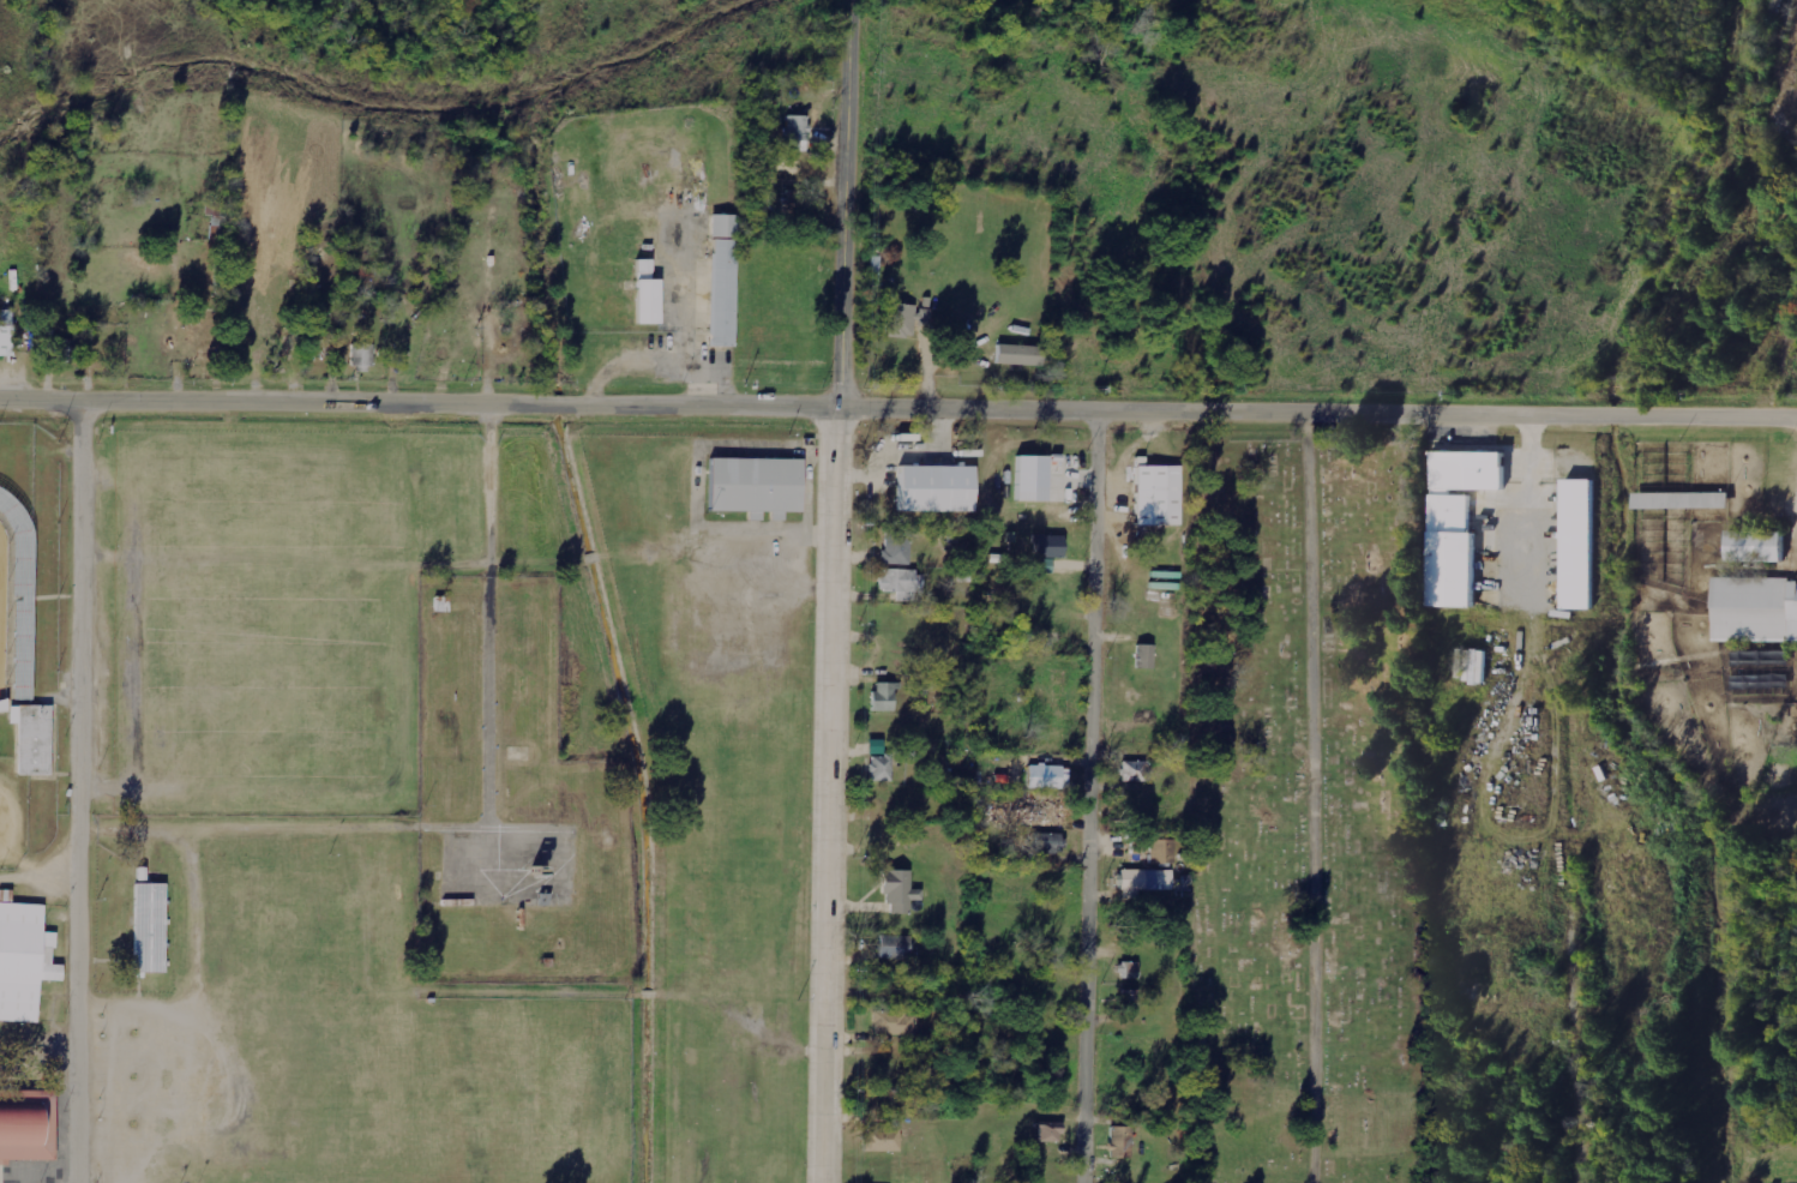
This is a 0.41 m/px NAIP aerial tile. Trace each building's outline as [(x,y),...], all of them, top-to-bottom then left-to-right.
[(807,152),(808,116),(787,116),(786,152),(807,152)] [(783,212),(806,212),(807,190),(783,190),(783,212)] [(708,348),(733,348),(735,217),(709,217),(708,348)] [(661,280),(653,280),(652,260),(637,260),(638,325),(661,325),(661,280)] [(916,305),(888,305),(887,337),(915,338),(916,305)] [(14,357),(13,311),(0,311),(0,320),(0,326),(0,357),(14,357)] [(75,341),(55,340),(54,359),(74,360),(75,341)] [(352,369),(372,370),(373,345),(353,344),(352,369)] [(997,365),(1043,366),(1043,346),(998,345),(997,365)] [(1477,608),(1477,532),(1472,532),(1472,491),(1507,492),(1507,452),(1433,452),(1432,608),(1477,608)] [(783,518),(768,518),(768,509),(759,509),(759,518),(746,518),(746,509),(709,509),(709,457),(799,457),(799,509),(783,509),(783,518)] [(1047,502),(1048,457),(1018,457),(1017,502),(1047,502)] [(899,512),(974,513),(975,468),(900,466),(899,512)] [(1134,528),(1178,528),(1178,467),(1134,467),(1134,528)] [(1595,481),(1567,481),(1565,608),(1594,608),(1595,481)] [(2,526),(6,538),(5,696),(29,697),(31,536),(25,516),(13,498),(0,488),(0,522),(2,526)] [(1635,493),(1635,510),(1730,510),(1730,493),(1635,493)] [(1786,532),(1729,532),(1729,563),(1786,563),(1786,532)] [(884,533),(884,565),(911,565),(911,534),(884,533)] [(1064,536),(1036,536),(1036,559),(1065,558),(1064,536)] [(1053,559),(1039,559),(1039,572),(1053,572),(1053,559)] [(924,572),(882,571),(881,592),(923,593),(924,572)] [(1714,578),(1712,636),(1796,639),(1796,582),(1714,578)] [(1154,647),(1137,646),(1136,670),(1153,670),(1154,647)] [(874,712),(897,712),(897,684),(874,684),(874,712)] [(50,779),(50,707),(7,707),(7,726),(16,726),(16,779),(50,779)] [(892,781),(892,757),(872,757),(872,781),(892,781)] [(1123,782),(1148,783),(1148,763),(1123,762),(1123,782)] [(1070,773),(1063,773),(1063,768),(1030,767),(1029,788),(1070,789),(1070,773)] [(1015,812),(1027,813),(1026,830),(1038,831),(1038,820),(1057,820),(1058,797),(1016,796),(1015,812)] [(1011,824),(1011,810),(987,811),(988,825),(1011,824)] [(1029,855),(1063,856),(1063,835),(1030,834),(1029,855)] [(1151,865),(1176,864),(1176,840),(1150,841),(1151,865)] [(136,867),(144,867),(144,881),(162,881),(162,971),(142,971),(142,977),(127,977),(127,959),(131,959),(131,881),(136,881),(136,867)] [(1173,870),(1122,871),(1122,899),(1138,899),(1138,891),(1173,891),(1173,870)] [(911,872),(883,871),(882,896),(890,897),(890,915),(911,916),(911,902),(922,902),(923,890),(911,890),(911,872)] [(26,1020),(0,1018),(0,901),(43,903),(41,927),(52,929),(49,962),(61,963),(60,979),(38,978),(35,1020),(26,1020)] [(881,959),(911,959),(911,937),(881,937),(881,959)] [(1140,979),(1141,964),(1118,963),(1118,979),(1140,979)] [(1139,990),(1123,991),(1123,1008),(1139,1007),(1139,990)] [(913,1036),(914,1014),(875,1013),(874,1035),(913,1036)] [(53,1092),(0,1092),(0,1162),(54,1161),(53,1092)] [(1063,1123),(1039,1123),(1040,1142),(1064,1142),(1063,1123)] [(1131,1157),(1132,1127),(1111,1127),(1111,1157),(1131,1157)]
